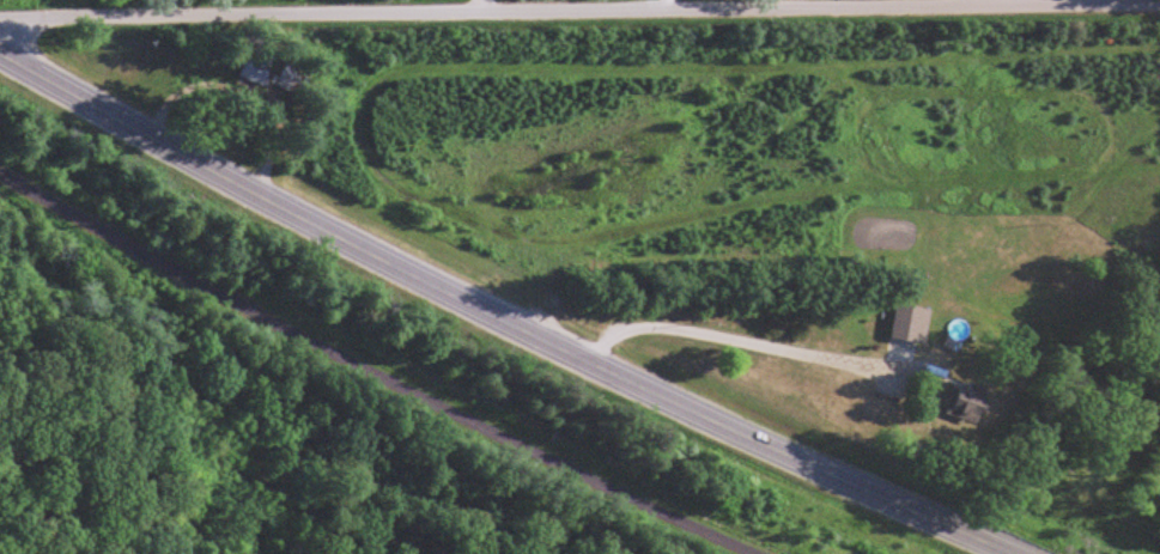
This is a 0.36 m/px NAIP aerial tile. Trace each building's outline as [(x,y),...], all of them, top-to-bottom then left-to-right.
[(276,62),(251,52),(241,80),(265,90),(276,62)] [(927,344),(932,309),(897,304),(892,340),(927,344)] [(989,425),(995,390),(956,383),(950,418),(989,425)]
